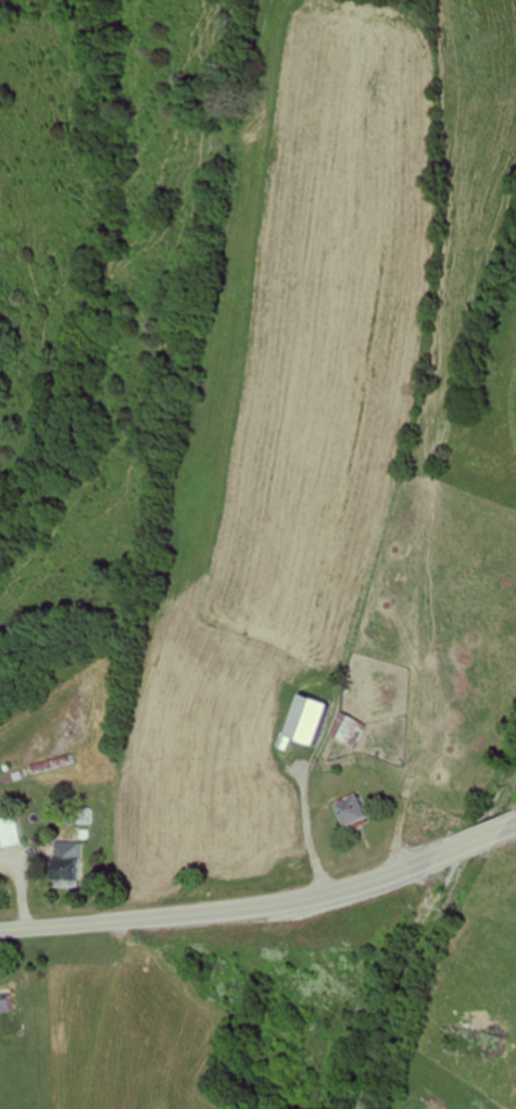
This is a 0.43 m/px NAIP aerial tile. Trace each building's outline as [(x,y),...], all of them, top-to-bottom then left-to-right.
[(299,737),(329,746),(342,702),(312,693),(299,737)] [(335,734),(360,749),(375,723),(350,709),(335,734)] [(376,822),(372,797),(344,802),(349,826),(376,822)] [(25,847),(23,819),(0,820),(0,849),(25,847)] [(58,842),(58,889),(86,889),(86,842),(58,842)] [(23,1012),(22,992),(5,993),(5,982),(0,983),(0,1013),(23,1012)]
